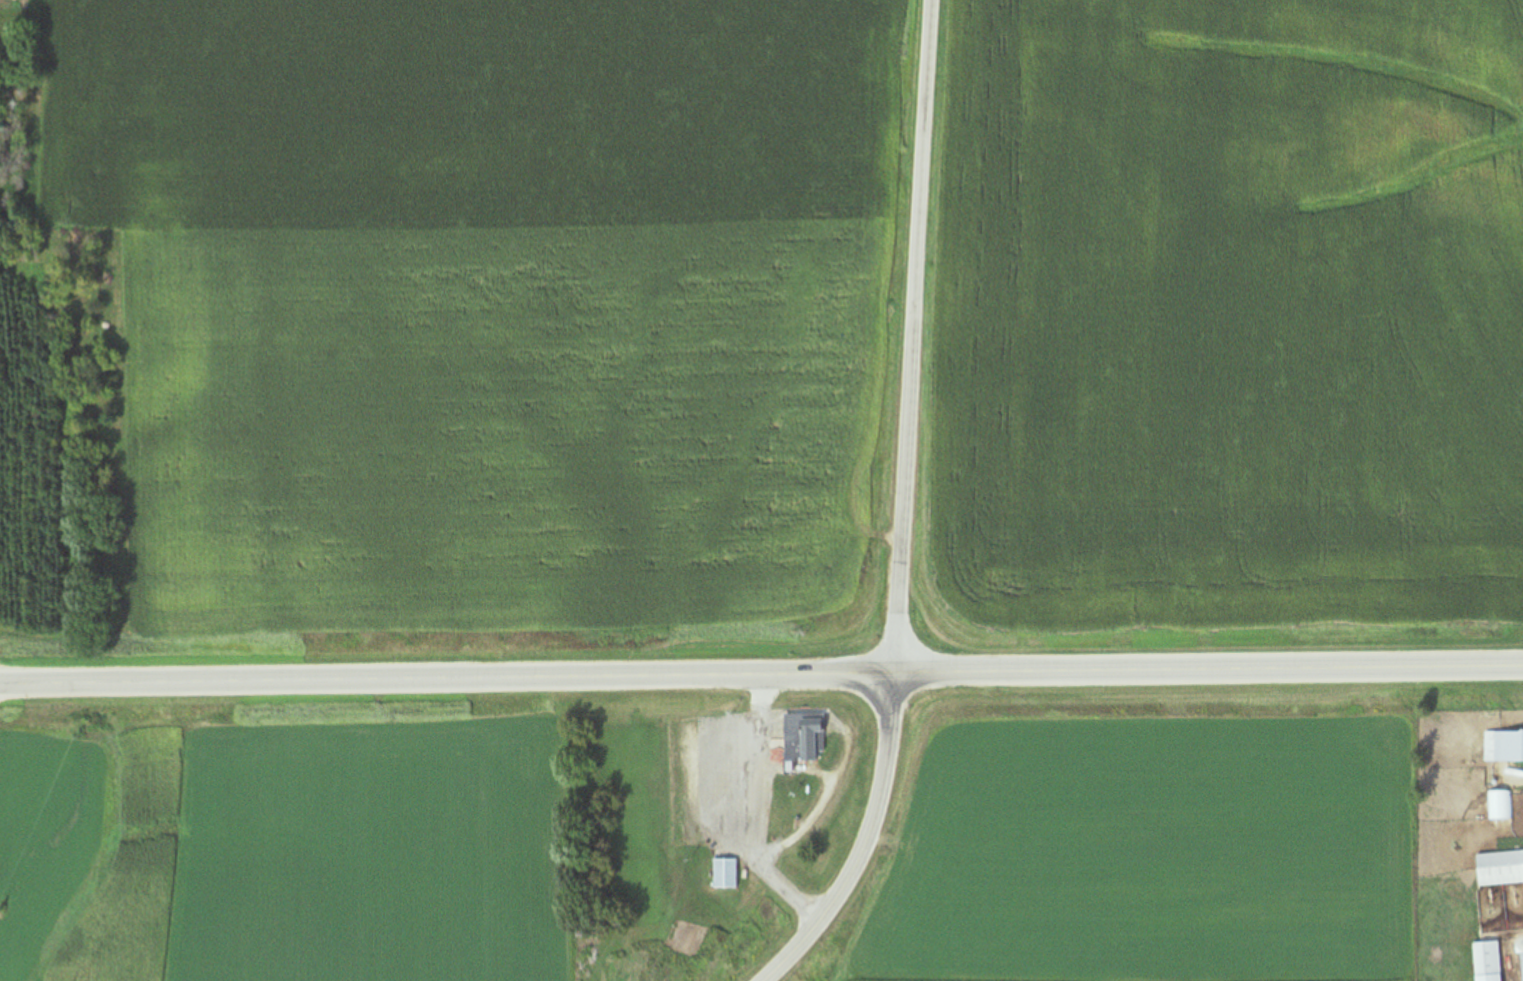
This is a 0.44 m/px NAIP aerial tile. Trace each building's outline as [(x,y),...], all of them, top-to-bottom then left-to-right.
[(783,761),(817,761),(817,752),(822,752),(822,714),(783,714),(783,761)] [(1485,731),(1484,761),(1522,761),(1522,731),(1485,731)] [(1512,819),(1512,790),(1491,790),(1491,819),(1512,819)] [(1479,885),(1522,883),(1522,851),(1477,854),(1479,885)] [(714,889),(737,889),(737,859),(714,859),(714,889)] [(1475,980),(1502,980),(1500,941),(1474,943),(1475,980)]
